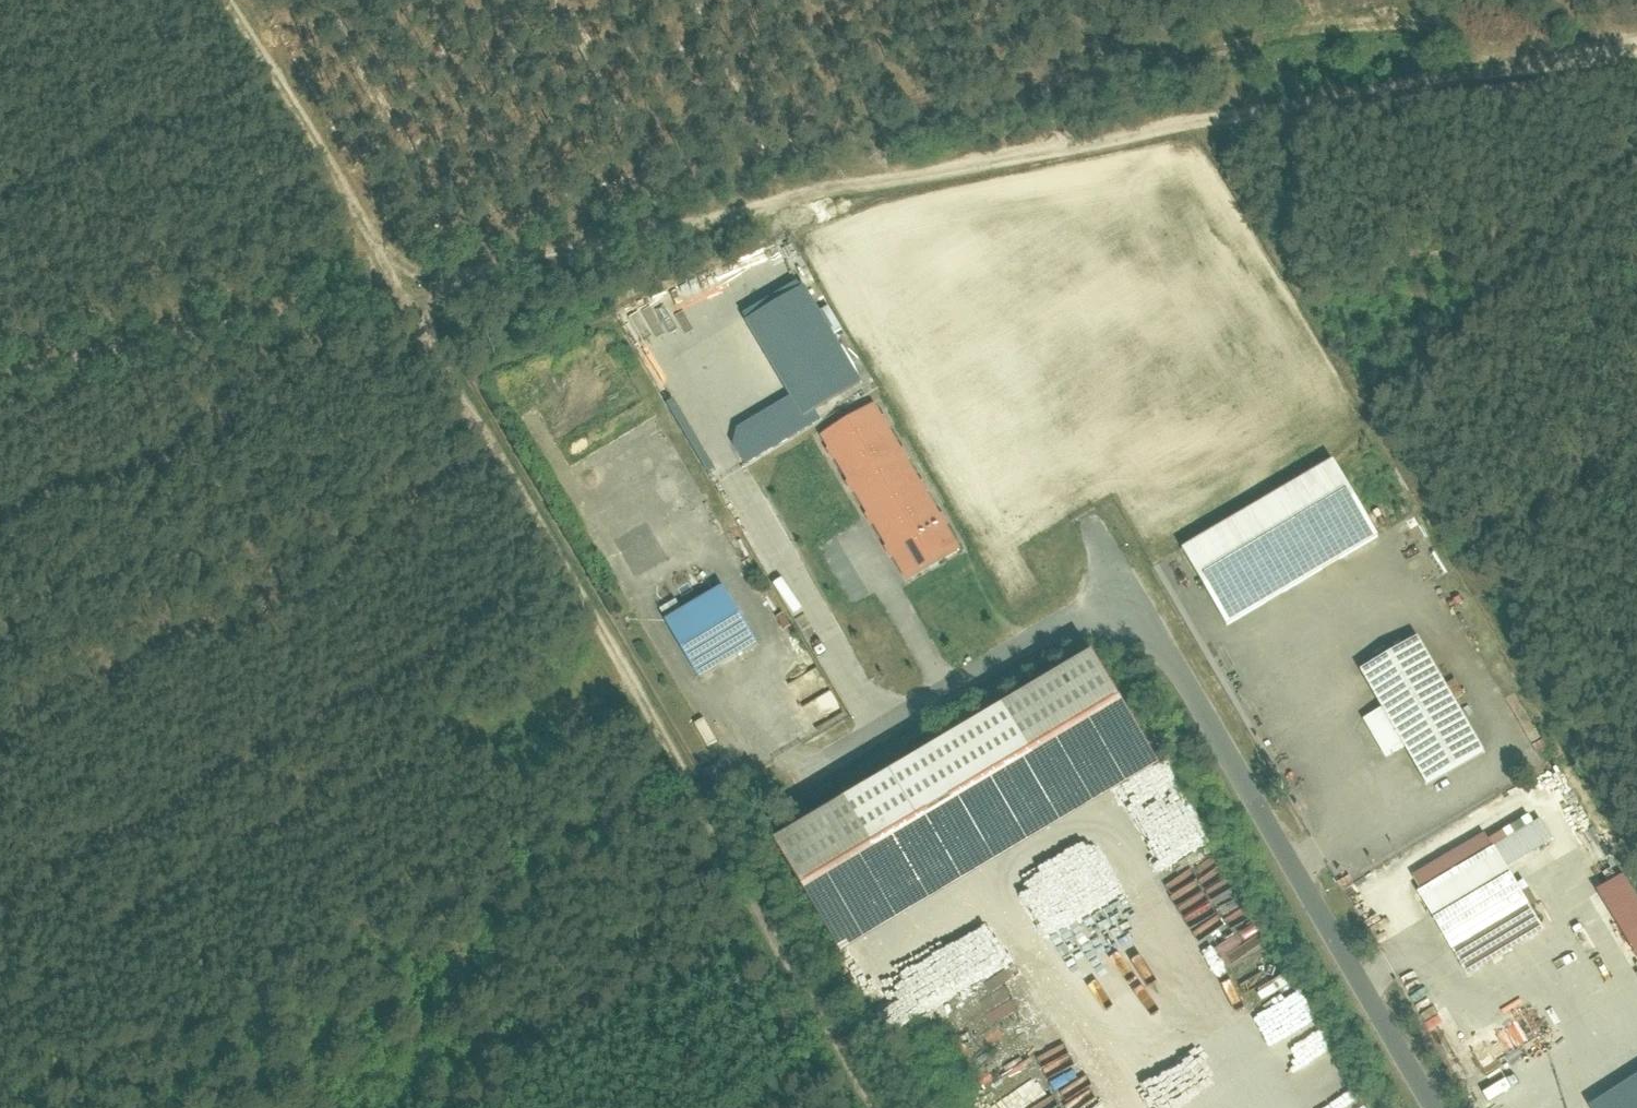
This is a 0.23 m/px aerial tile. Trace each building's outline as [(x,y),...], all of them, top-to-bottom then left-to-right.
[(800,283),(746,316),(805,413),(859,380),(800,283)] [(876,403),(819,437),(906,585),(963,552),(876,403)] [(1331,458),(1181,549),(1227,623),(1376,533),(1331,458)] [(720,587),(665,618),(697,676),(753,645),(720,587)] [(1415,635),(1357,670),(1380,707),(1365,716),(1388,754),(1402,745),(1427,786),(1485,750),(1415,635)] [(1095,655),(780,840),(845,952),(1161,766),(1095,655)] [(1484,832),(1414,872),(1469,968),(1541,927),(1505,864),(1549,839),(1538,820),(1492,846),(1484,832)] [(1598,891),(1636,955),(1636,892),(1626,874),(1598,891)] [(1333,1040),(1276,1068),(1287,1089),(1344,1062),(1333,1040)] [(1050,1095),(1038,1077),(996,1107),(997,1107),(1031,1107),(1050,1095)] [(1594,1104),(1596,1107),(1636,1107),(1636,1078),(1594,1104)]
